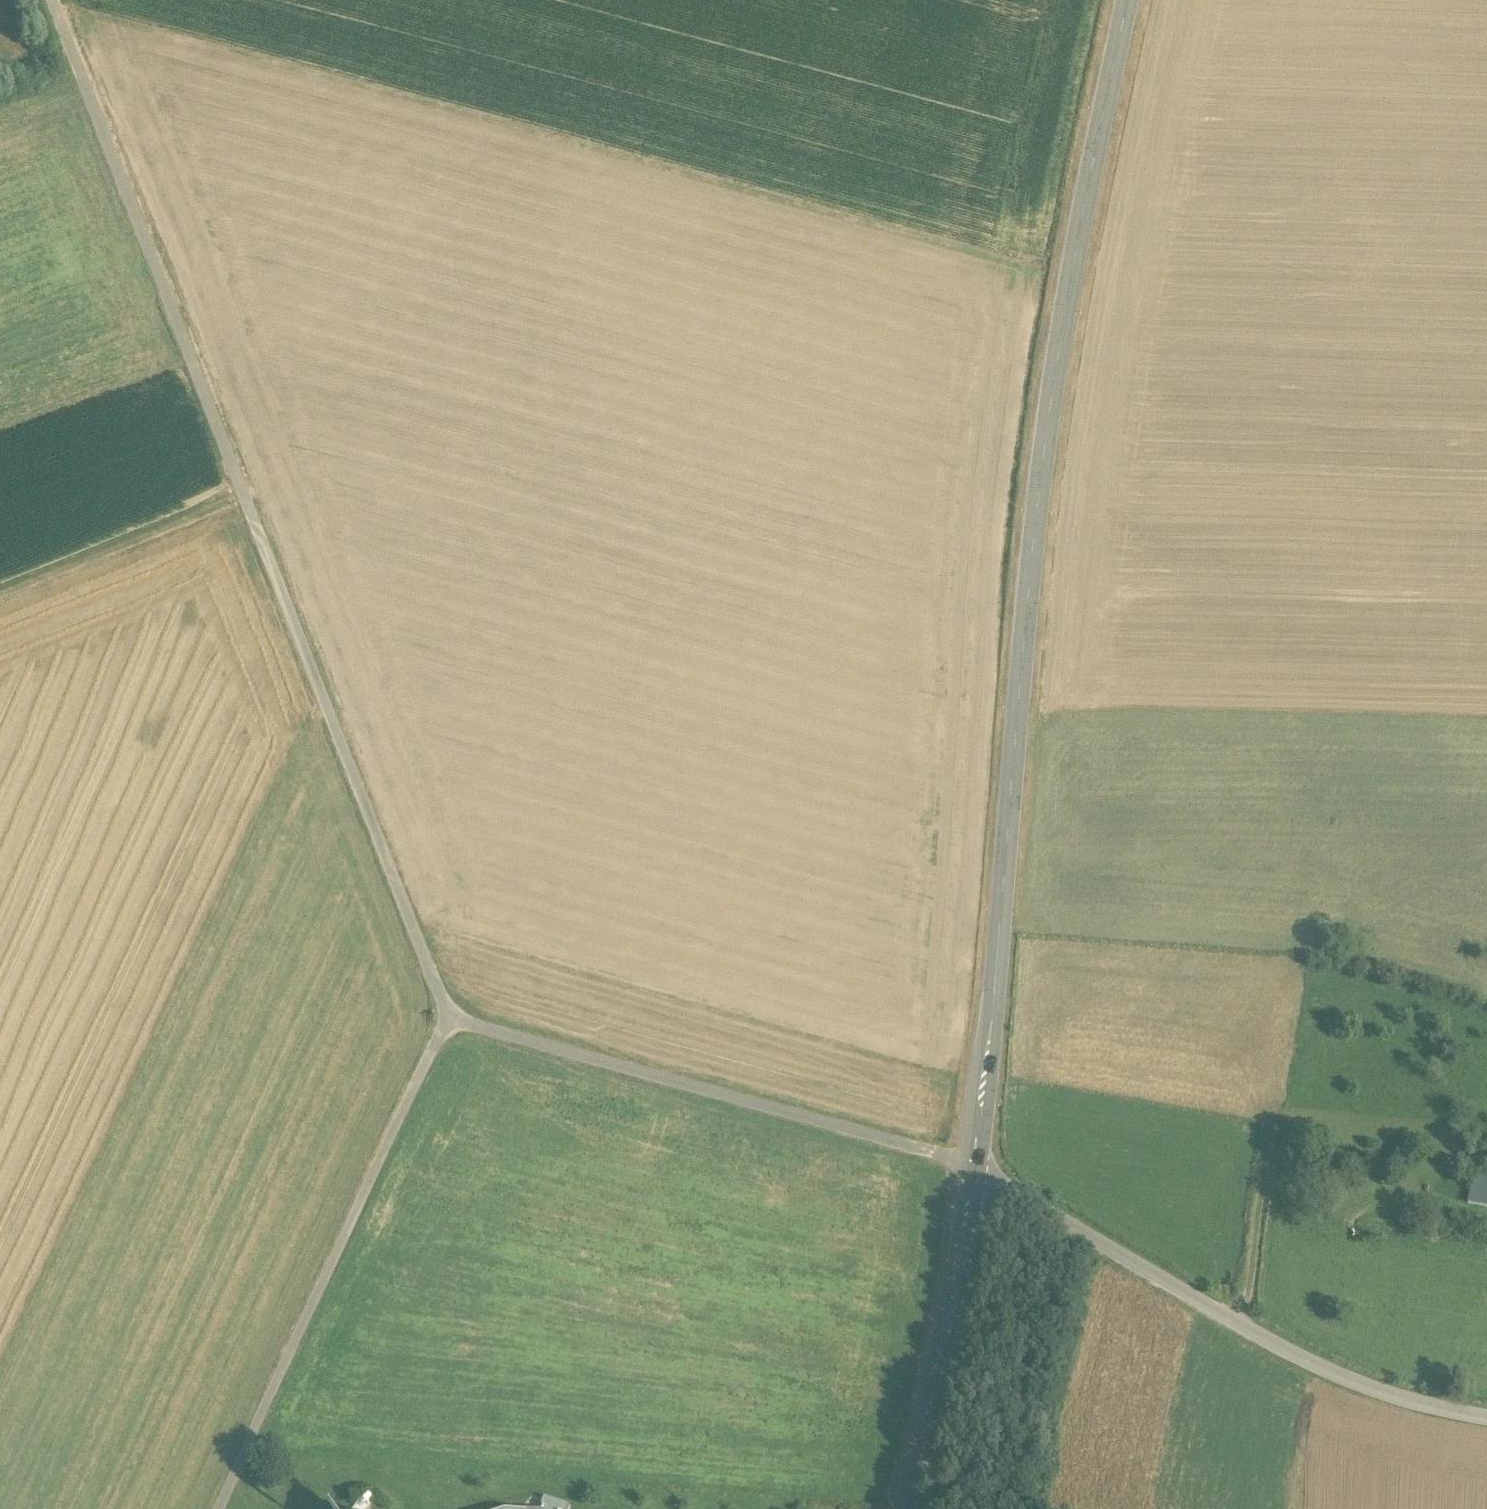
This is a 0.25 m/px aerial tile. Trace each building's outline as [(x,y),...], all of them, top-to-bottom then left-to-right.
[(1474,1178),(1469,1207),(1486,1211),(1486,1180),(1474,1178)]
